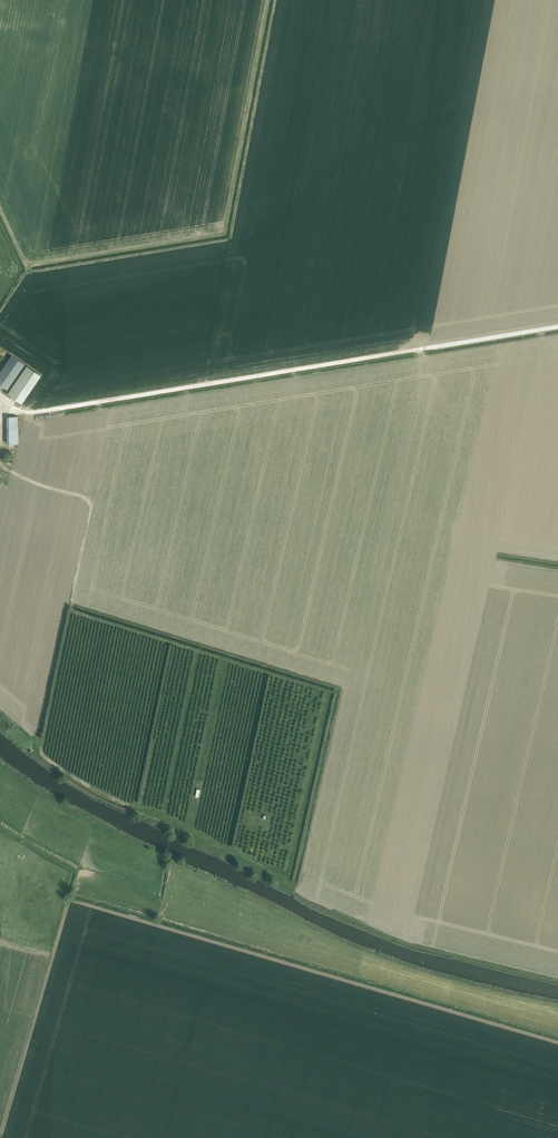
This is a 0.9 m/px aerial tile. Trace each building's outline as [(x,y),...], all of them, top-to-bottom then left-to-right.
[(25,364),(11,355),(0,372),(0,385),(7,390),(25,364)] [(21,403),(40,375),(27,365),(7,394),(21,403)] [(18,444),(18,416),(6,416),(7,444),(18,444)]
